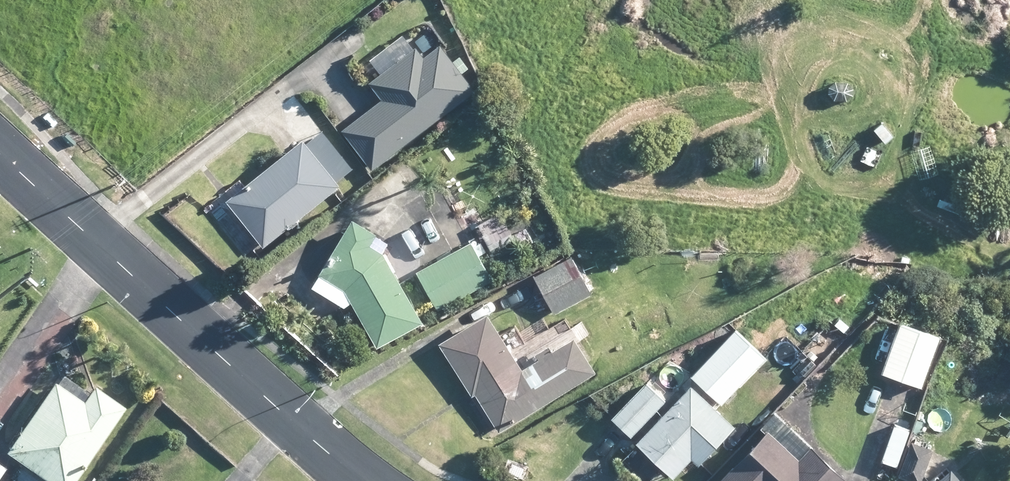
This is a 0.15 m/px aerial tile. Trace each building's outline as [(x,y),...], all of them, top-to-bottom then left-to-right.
[(386,94),(341,126),(373,170),(478,96),(442,47),(421,62),(404,39),(366,66),(386,94)] [(330,189),(294,147),(292,143),(282,152),(230,195),(222,202),(219,205),(258,250),(283,228),(285,230),(291,225),(289,223),(330,189)] [(408,317),(375,259),(382,246),(342,223),(310,278),(314,280),(308,290),(340,307),(342,304),(370,351),(414,326),(408,317)] [(486,282),(473,258),(465,245),(412,275),(429,305),(432,312),(486,282)] [(549,316),(586,296),(564,258),(528,279),(549,316)] [(513,373),(493,341),(478,317),(432,346),(464,398),(469,395),(471,399),(494,435),(589,375),(563,334),(516,363),(519,369),(513,373)] [(930,340),(892,329),(889,329),(876,377),(889,380),(915,388),(917,388),(930,340)] [(715,408),(758,362),(727,333),(683,380),(715,408)] [(94,389),(86,400),(57,381),(55,384),(11,448),(9,451),(53,480),(77,480),(128,406),(97,384),(94,389)] [(625,441),(657,406),(636,388),(604,422),(610,427),(621,438),(625,441)] [(661,479),(663,480),(665,480),(684,462),(690,468),(726,431),(683,388),(627,446),(657,475),(661,479)] [(917,401),(912,399),(907,397),(899,418),(909,422),(917,401)] [(769,414),(752,431),(755,434),(721,470),(724,472),(715,480),(841,480),(769,414)] [(909,441),(927,448),(933,431),(916,424),(909,441)] [(925,451),(905,444),(892,479),(898,480),(918,480),(928,452),(925,451)] [(6,469),(8,466),(0,461),(0,478),(6,469)] [(942,472),(932,480),(949,480),(942,472)]
